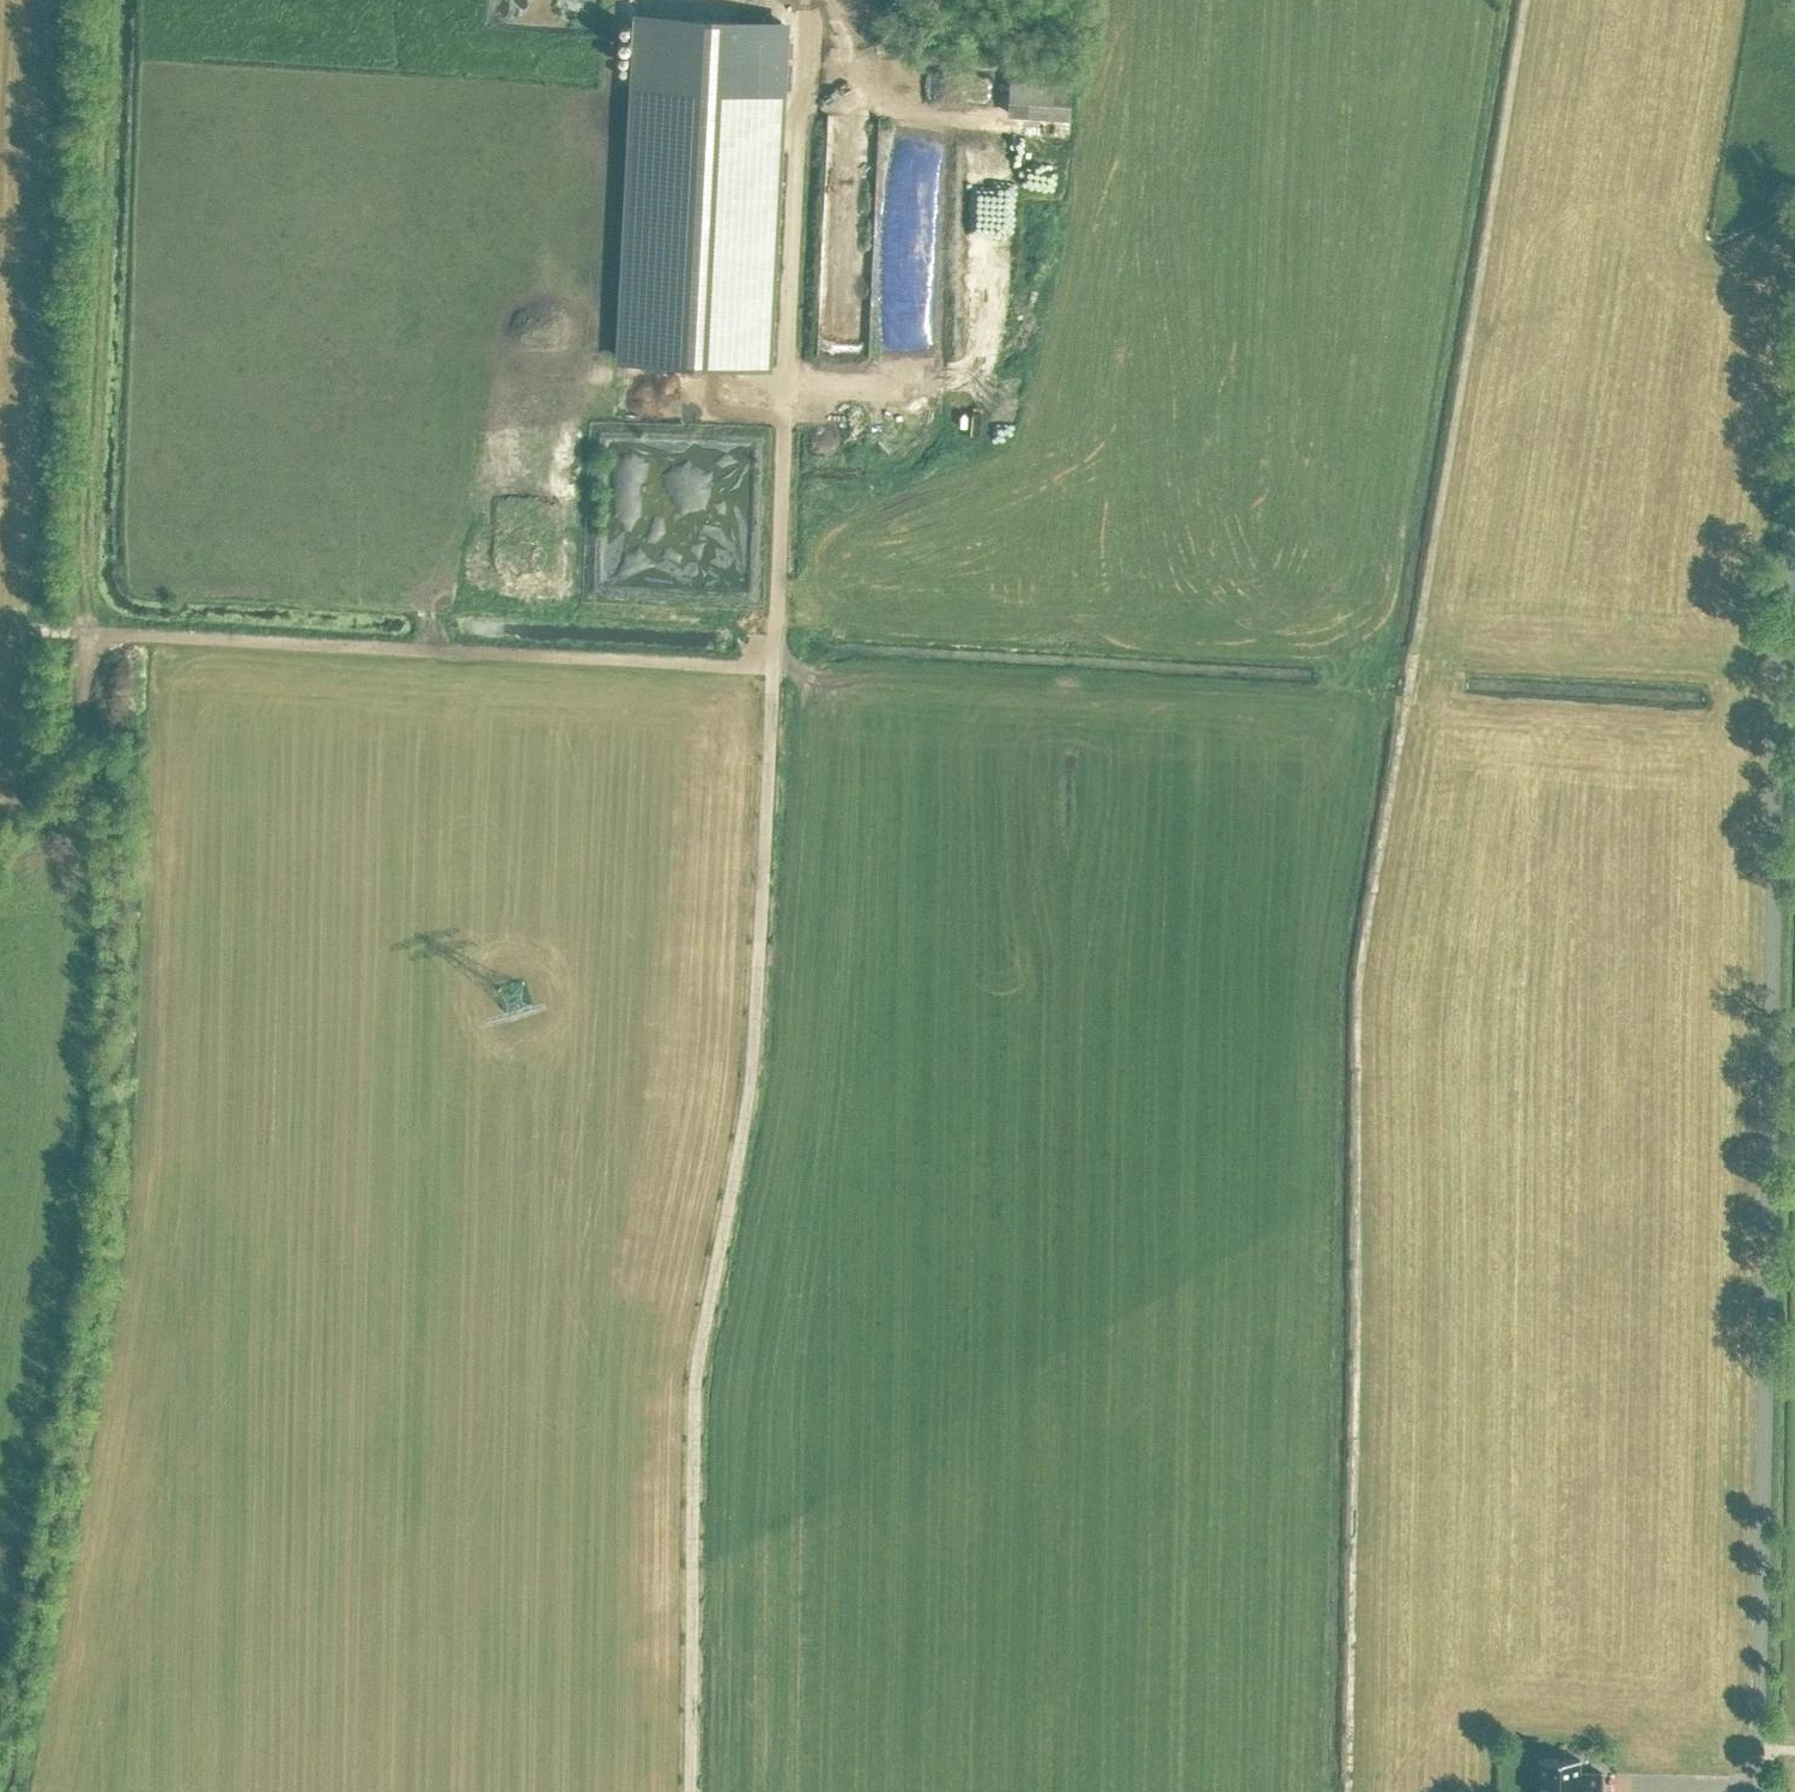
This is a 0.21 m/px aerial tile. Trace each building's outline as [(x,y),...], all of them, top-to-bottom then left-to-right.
[(618,364),(770,372),(789,21),(637,13),(618,364)] [(1007,114),(1070,118),(1073,75),(1010,70),(1007,114)] [(1537,1757),(1537,1791),(1602,1791),(1602,1770),(1580,1770),(1580,1757),(1537,1757)]
